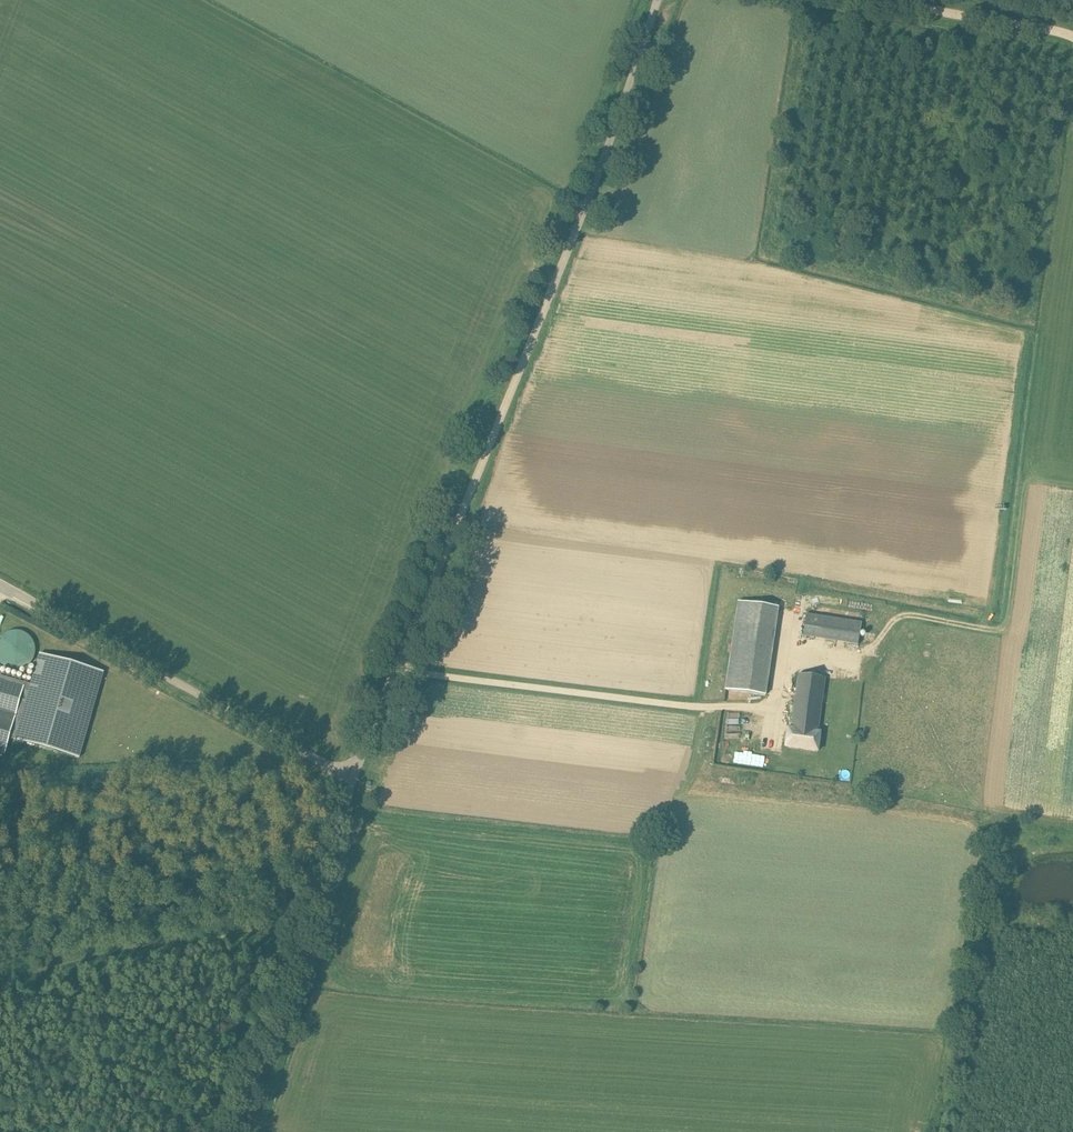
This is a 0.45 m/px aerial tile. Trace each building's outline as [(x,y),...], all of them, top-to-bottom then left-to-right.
[(739,601),(726,690),(766,696),(779,607),(739,601)] [(859,645),(862,623),(807,614),(803,636),(859,645)] [(1,663),(2,665),(3,666),(5,667),(6,668),(8,669),(10,669),(12,670),(13,670),(15,670),(17,670),(19,670),(21,669),(22,669),(24,668),(26,667),(27,666),(28,665),(30,663),(31,662),(32,661),(33,659),(34,657),(34,656),(35,654),(35,652),(35,650),(35,648),(35,647),(34,645),(34,643),(33,641),(32,640),(31,638),(30,637),(28,636),(27,634),(26,633),(24,633),(22,632),(21,631),(19,631),(17,631),(15,630),(13,631),(12,631),(10,631),(8,632),(6,633),(5,633),(3,634),(2,636),(1,637),(0,638),(0,663),(1,663)] [(27,700),(23,716),(16,739),(79,757),(104,672),(41,654),(27,700)] [(791,728),(789,728),(786,747),(818,752),(821,732),(818,732),(826,677),(799,673),(791,728)] [(25,685),(21,698),(27,700),(32,684),(0,675),(0,678),(25,685)] [(16,714),(21,698),(25,685),(0,678),(0,710),(16,714)] [(5,753),(10,737),(16,714),(0,710),(0,752),(5,753)]
